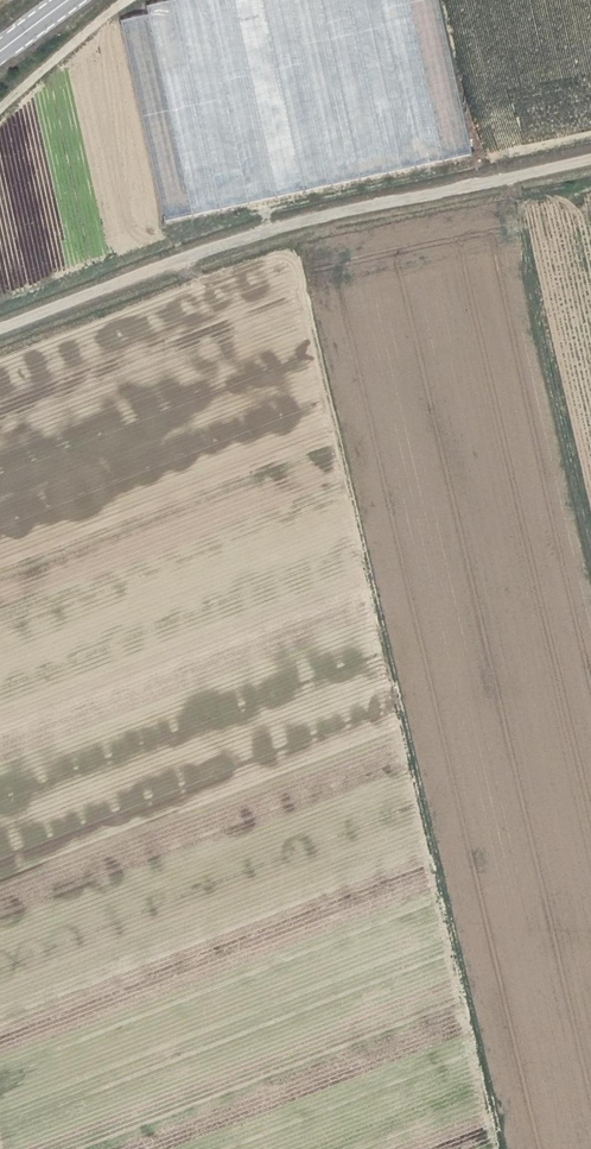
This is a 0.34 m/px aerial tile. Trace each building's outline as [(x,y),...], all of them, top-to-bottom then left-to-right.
[(467,160),(437,0),(171,0),(171,1),(144,6),(145,16),(122,20),(159,222),(316,193),(316,195),(339,184),(467,160)]
